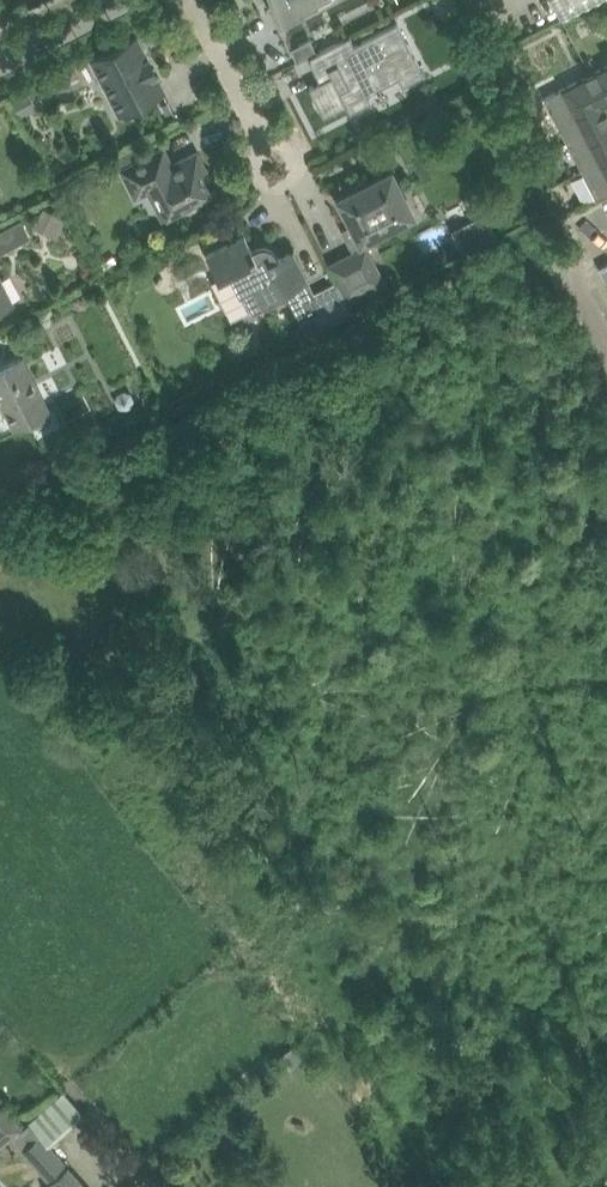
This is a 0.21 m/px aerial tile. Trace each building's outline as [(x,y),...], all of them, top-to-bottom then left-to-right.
[(275,1),(268,5),(280,28),(335,0),(275,0),(275,1)] [(562,14),(602,0),(557,0),(562,14)] [(392,80),(385,67),(414,52),(398,22),(355,44),(351,35),(311,55),(323,79),(310,85),(313,92),(316,101),(322,108),(325,114),(347,103),(351,111),(372,100),(368,93),(392,80)] [(167,89),(150,57),(139,35),(124,42),(122,38),(105,46),(107,51),(92,59),(120,113),(167,89)] [(604,106),(606,104),(606,65),(596,70),(588,74),(545,97),(567,141),(606,121),(606,111),(604,106)] [(593,84),(578,92),(582,101),(598,93),(593,84)] [(22,116),(37,108),(28,89),(12,96),(22,116)] [(598,93),(582,101),(587,109),(602,101),(598,93)] [(567,141),(582,170),(606,157),(606,121),(567,141)] [(164,216),(183,206),(184,208),(190,210),(197,206),(200,200),(199,199),(212,192),(201,171),(207,168),(198,151),(169,165),(162,151),(166,149),(165,146),(123,167),(137,195),(149,188),(164,216)] [(582,170),(597,199),(606,194),(606,157),(582,170)] [(355,250),(329,264),(337,280),(347,298),(384,279),(367,244),(365,245),(363,240),(416,213),(404,190),(393,168),(369,181),(360,178),(358,186),(349,191),(339,196),(344,206),(353,223),(342,228),(351,246),(353,245),(355,250)] [(45,207),(38,226),(60,234),(66,214),(45,207)] [(33,236),(24,217),(0,228),(0,251),(0,252),(33,236)] [(246,233),(208,253),(219,276),(232,270),(253,312),(268,305),(263,297),(283,287),(306,334),(317,329),(302,298),(315,291),(308,278),(309,278),(294,248),(279,255),(278,252),(277,250),(275,247),(272,246),(270,244),(267,243),(264,243),(261,243),(258,244),(255,245),(253,247),(246,233)] [(347,298),(337,280),(315,291),(302,298),(317,329),(353,310),(347,298)] [(6,405),(16,425),(49,408),(22,357),(0,368),(0,407),(6,405)] [(23,1127),(0,1102),(0,1147),(12,1136),(14,1137),(24,1128),(23,1127)] [(41,1134),(25,1149),(51,1180),(68,1165),(51,1145),(41,1134)]
